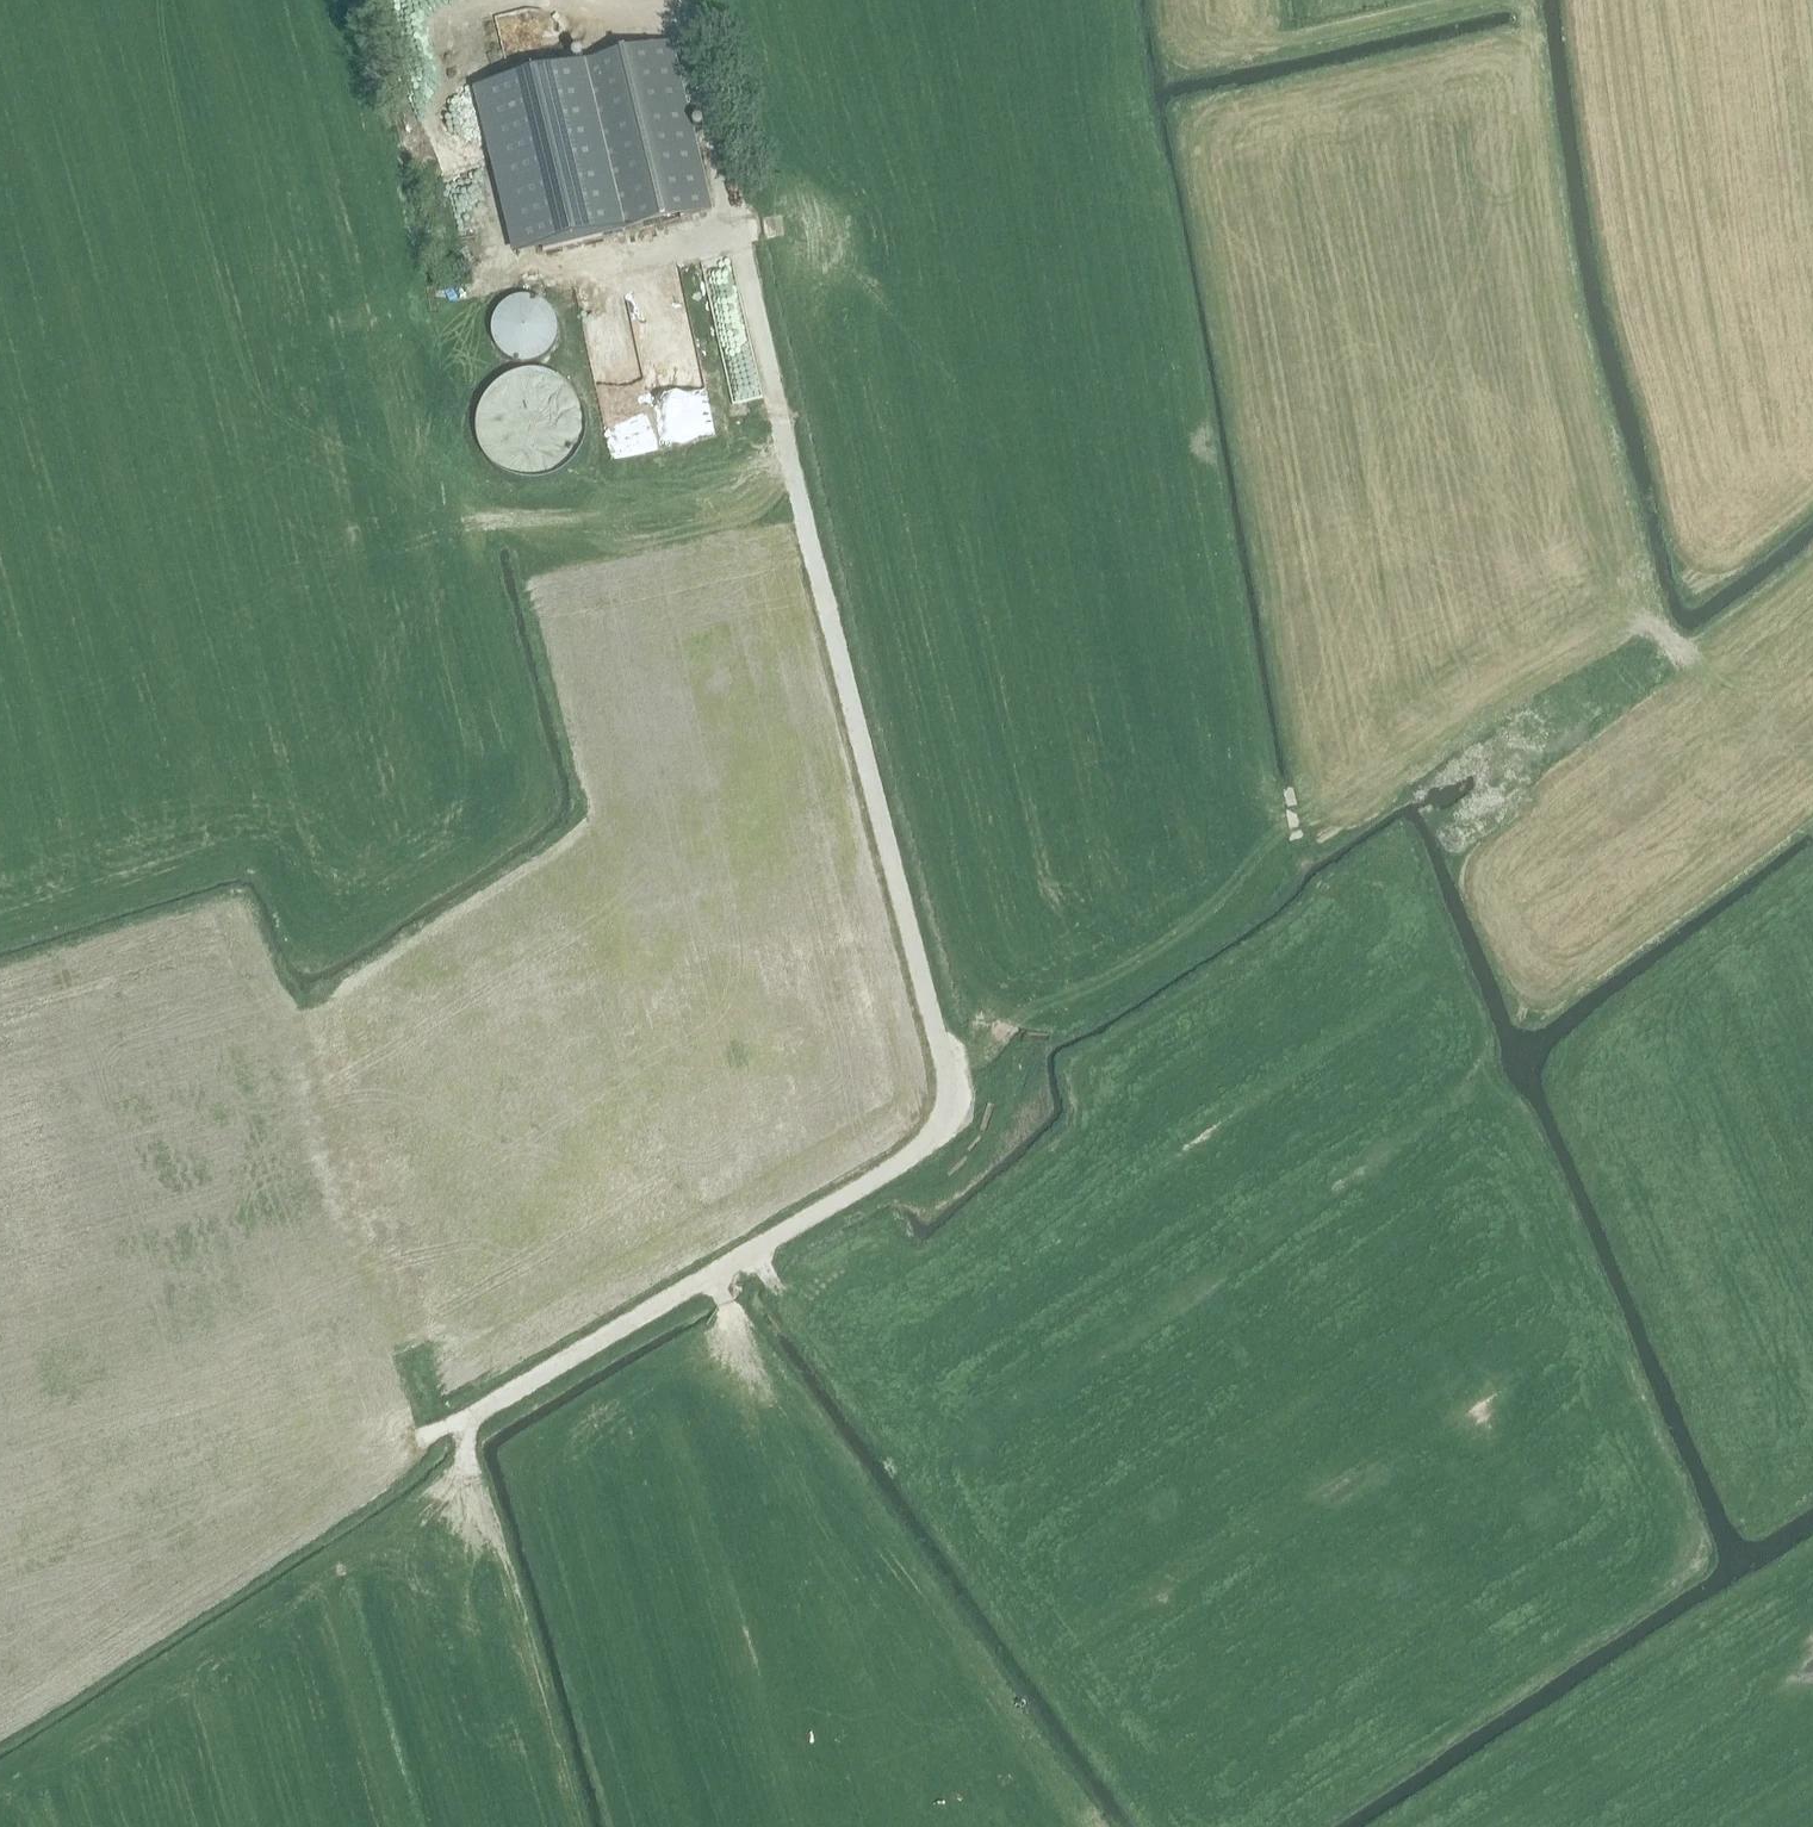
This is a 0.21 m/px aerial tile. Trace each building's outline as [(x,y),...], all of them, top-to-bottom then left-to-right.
[(671,42),(572,66),(613,234),(712,210),(671,42)] [(555,343),(557,332),(555,320),(549,310),(540,303),(529,299),(518,299),(507,303),(498,310),(492,320),(490,332),(492,343),(498,353),(507,361),(518,365),(529,365),(540,361),(549,353),(555,343)] [(667,447),(724,434),(707,355),(649,367),(667,447)] [(583,461),(577,375),(489,381),(495,467),(583,461)]
